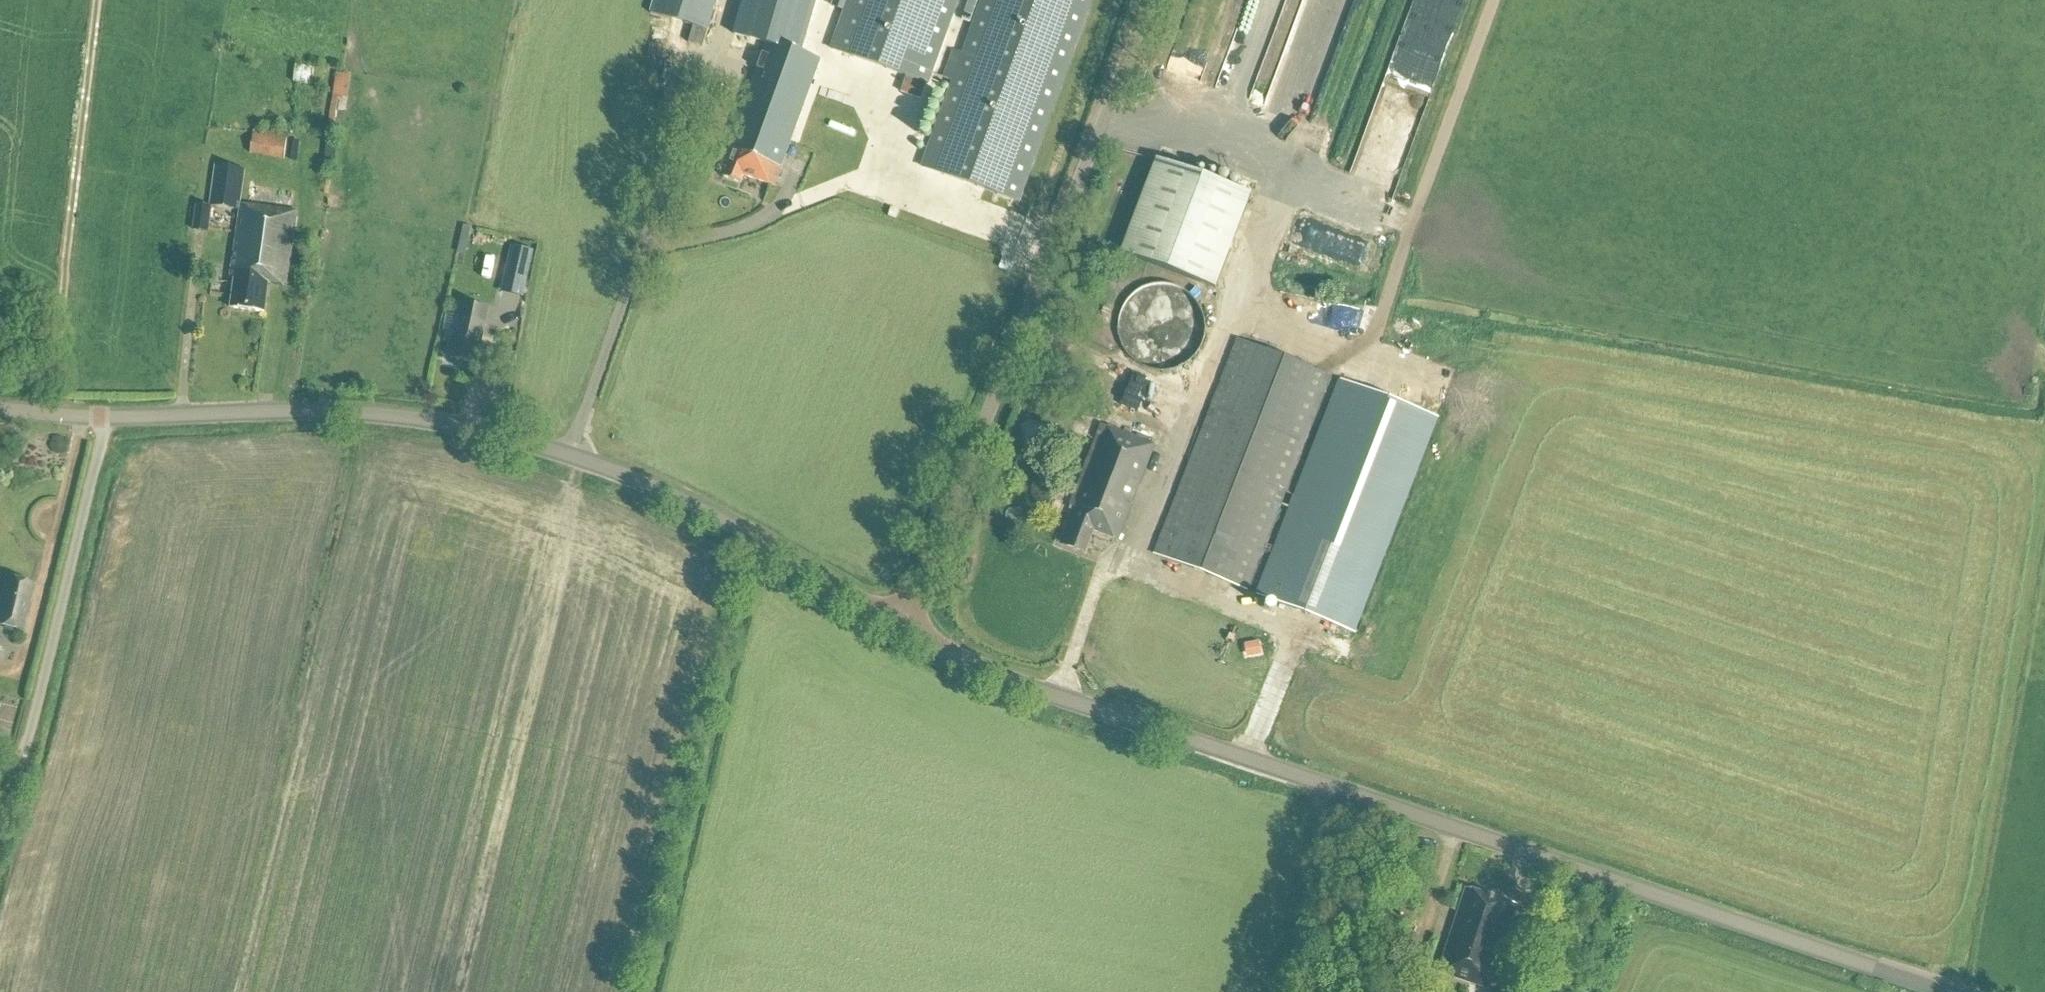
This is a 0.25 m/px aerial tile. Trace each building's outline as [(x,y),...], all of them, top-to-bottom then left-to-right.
[(650,16),(707,32),(716,0),(654,0),(650,16)] [(819,0),(743,0),(734,33),(765,44),(721,167),(726,169),(723,178),(741,184),(744,176),(775,187),(820,60),(804,55),(819,0)] [(836,45),(932,72),(952,0),(849,0),(836,45)] [(936,156),(1033,184),(1085,0),(980,0),(936,156)] [(336,74),(333,97),(348,99),(351,76),(336,74)] [(907,79),(901,96),(921,103),(927,86),(907,79)] [(251,154),(285,160),(289,136),(255,130),(251,154)] [(1251,196),(1157,161),(1122,254),(1216,289),(1251,196)] [(210,206),(240,210),(231,278),(235,279),(231,309),(264,313),(268,284),(287,287),(297,212),(243,205),(248,172),(215,168),(210,206)] [(194,231),(208,233),(211,213),(197,211),(194,231)] [(463,228),(460,244),(468,246),(472,230),(463,228)] [(528,281),(534,251),(511,246),(505,276),(528,281)] [(1002,265),(999,274),(1011,279),(1014,270),(1002,265)] [(208,269),(207,285),(219,286),(221,271),(208,269)] [(480,272),(479,275),(474,296),(508,304),(514,280),(480,272)] [(1180,368),(1186,364),(1190,361),(1195,356),(1199,350),(1203,342),(1205,334),(1205,327),(1205,321),(1202,314),(1199,307),(1194,300),(1188,294),(1182,290),(1175,287),(1167,285),(1155,285),(1149,286),(1140,290),(1133,295),(1127,302),(1123,307),(1119,316),(1118,326),(1118,332),(1119,341),(1123,349),(1129,357),(1134,362),(1141,366),(1149,369),(1157,371),(1165,371),(1172,370),(1180,368)] [(1320,297),(1313,324),(1356,336),(1363,309),(1320,297)] [(461,318),(452,359),(476,364),(485,324),(481,323),(484,309),(459,304),(456,317),(461,318)] [(1154,555),(1246,591),(1280,506),(1292,510),(1259,595),(1352,632),(1436,417),(1342,379),(1297,496),(1286,491),(1331,376),(1238,340),(1154,555)] [(1075,420),(1070,433),(1094,442),(1070,506),(1074,508),(1060,544),(1085,554),(1093,532),(1117,541),(1154,446),(1105,427),(1103,431),(1075,420)] [(1074,461),(1067,459),(1064,467),(1071,470),(1074,461)] [(1058,481),(1052,495),(1063,499),(1068,485),(1058,481)] [(20,631),(31,584),(5,578),(1,600),(0,600),(0,627),(20,631)] [(1466,888),(1438,972),(1488,989),(1516,905),(1466,888)]
